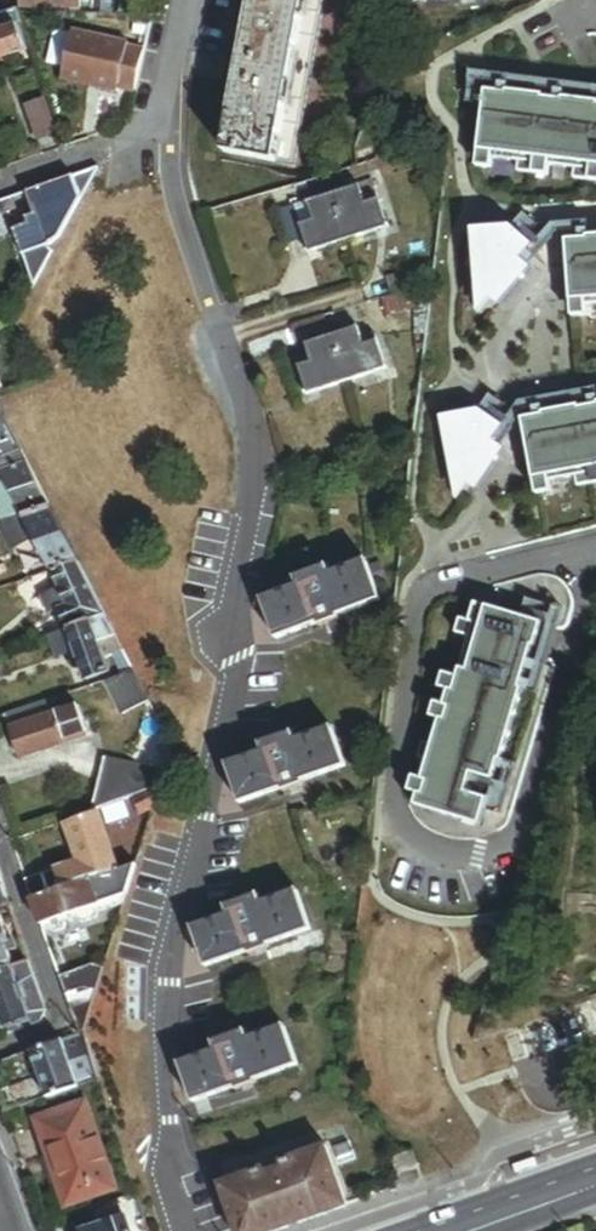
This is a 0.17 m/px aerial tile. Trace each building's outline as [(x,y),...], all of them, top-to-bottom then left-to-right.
[(20,12),(79,15),(80,0),(21,0),(20,12)] [(230,154),(302,167),(332,0),(258,0),(230,154)] [(0,21),(0,36),(17,30),(22,28),(18,15),(0,21)] [(30,52),(22,28),(17,30),(25,54),(30,52)] [(25,54),(17,30),(0,36),(0,62),(25,54)] [(118,94),(134,98),(143,56),(127,53),(127,50),(72,38),(61,85),(117,97),(118,94)] [(595,169),(595,101),(484,88),(479,154),(595,169)] [(361,158),(364,171),(379,166),(375,155),(371,124),(356,126),(361,158)] [(80,205),(97,175),(73,182),(80,205)] [(80,205),(73,182),(27,198),(34,221),(25,224),(28,231),(13,236),(22,263),(45,255),(57,246),(80,205)] [(369,194),(318,210),(322,222),(308,226),(314,246),(317,256),(394,233),(385,204),(373,207),(369,194)] [(322,222),(318,210),(287,219),(297,251),(314,246),(308,226),(322,222)] [(564,244),(573,318),(595,314),(595,241),(564,244)] [(366,335),(312,351),(316,365),(306,368),(315,399),(392,376),(382,344),(370,348),(366,335)] [(521,424),(539,495),(595,483),(595,409),(521,424)] [(0,419),(0,457),(1,460),(2,464),(20,458),(0,419)] [(20,458),(2,464),(0,465),(0,486),(3,485),(22,521),(48,512),(25,468),(20,458)] [(22,521),(3,485),(0,486),(0,522),(2,527),(22,521)] [(35,545),(52,578),(78,569),(48,512),(22,521),(2,527),(0,528),(9,554),(35,545)] [(78,569),(52,578),(60,595),(43,600),(49,617),(61,614),(68,634),(105,621),(78,569)] [(306,596),(270,609),(282,642),(325,628),(327,633),(342,628),(340,622),(383,607),(371,573),(335,585),(333,579),(303,589),(306,596)] [(481,828),(541,629),(485,611),(413,811),(481,828)] [(68,634),(50,640),(57,661),(75,655),(84,682),(106,675),(102,664),(112,660),(124,657),(105,621),(68,634)] [(112,660),(123,681),(134,678),(124,657),(112,660)] [(54,719),(49,705),(4,721),(9,734),(54,719)] [(64,747),(54,719),(9,734),(19,763),(64,747)] [(279,756),(241,769),(253,802),(296,787),(298,794),(315,788),(313,782),(354,768),(343,735),(305,748),(303,740),(276,749),(279,756)] [(157,795),(163,772),(102,758),(87,819),(129,804),(157,795)] [(135,822),(150,818),(157,795),(129,804),(135,822)] [(93,818),(62,830),(76,869),(83,887),(115,877),(93,818)] [(76,869),(23,885),(29,903),(83,887),(76,869)] [(83,887),(29,903),(38,928),(45,926),(48,934),(52,937),(63,934),(64,928),(76,924),(81,928),(95,923),(96,918),(94,910),(124,900),(133,871),(115,877),(83,887)] [(121,910),(124,900),(94,910),(96,918),(121,910)] [(228,924),(194,935),(206,969),(245,956),(247,961),(263,956),(261,951),(306,936),(295,902),(254,915),(252,909),(226,918),(228,924)] [(45,926),(38,928),(41,936),(48,934),(45,926)] [(27,968),(20,950),(4,956),(1,949),(7,947),(0,928),(0,977),(9,974),(27,968)] [(26,1026),(28,1032),(37,1028),(43,1015),(27,968),(9,974),(16,995),(21,993),(26,1008),(21,1010),(27,1026),(26,1026)] [(57,982),(76,1038),(82,1036),(102,973),(91,970),(57,982)] [(26,1026),(27,1026),(21,1010),(26,1008),(21,993),(16,995),(9,974),(0,977),(0,1032),(1,1034),(26,1026)] [(215,1053),(180,1065),(192,1101),(237,1085),(238,1090),(255,1084),(253,1079),(294,1065),(281,1030),(243,1043),(241,1037),(213,1047),(215,1053)] [(82,1036),(76,1038),(59,1044),(75,1091),(98,1084),(82,1036)] [(75,1091),(59,1044),(28,1055),(44,1102),(75,1091)] [(0,1094),(0,1114),(1,1117),(36,1105),(28,1084),(0,1094)] [(34,1125),(65,1210),(113,1193),(83,1108),(34,1125)] [(225,1188),(240,1230),(279,1230),(347,1207),(327,1152),(284,1167),(286,1172),(267,1179),(265,1174),(225,1188)] [(122,1215),(96,1223),(99,1230),(127,1230),(122,1215)]
